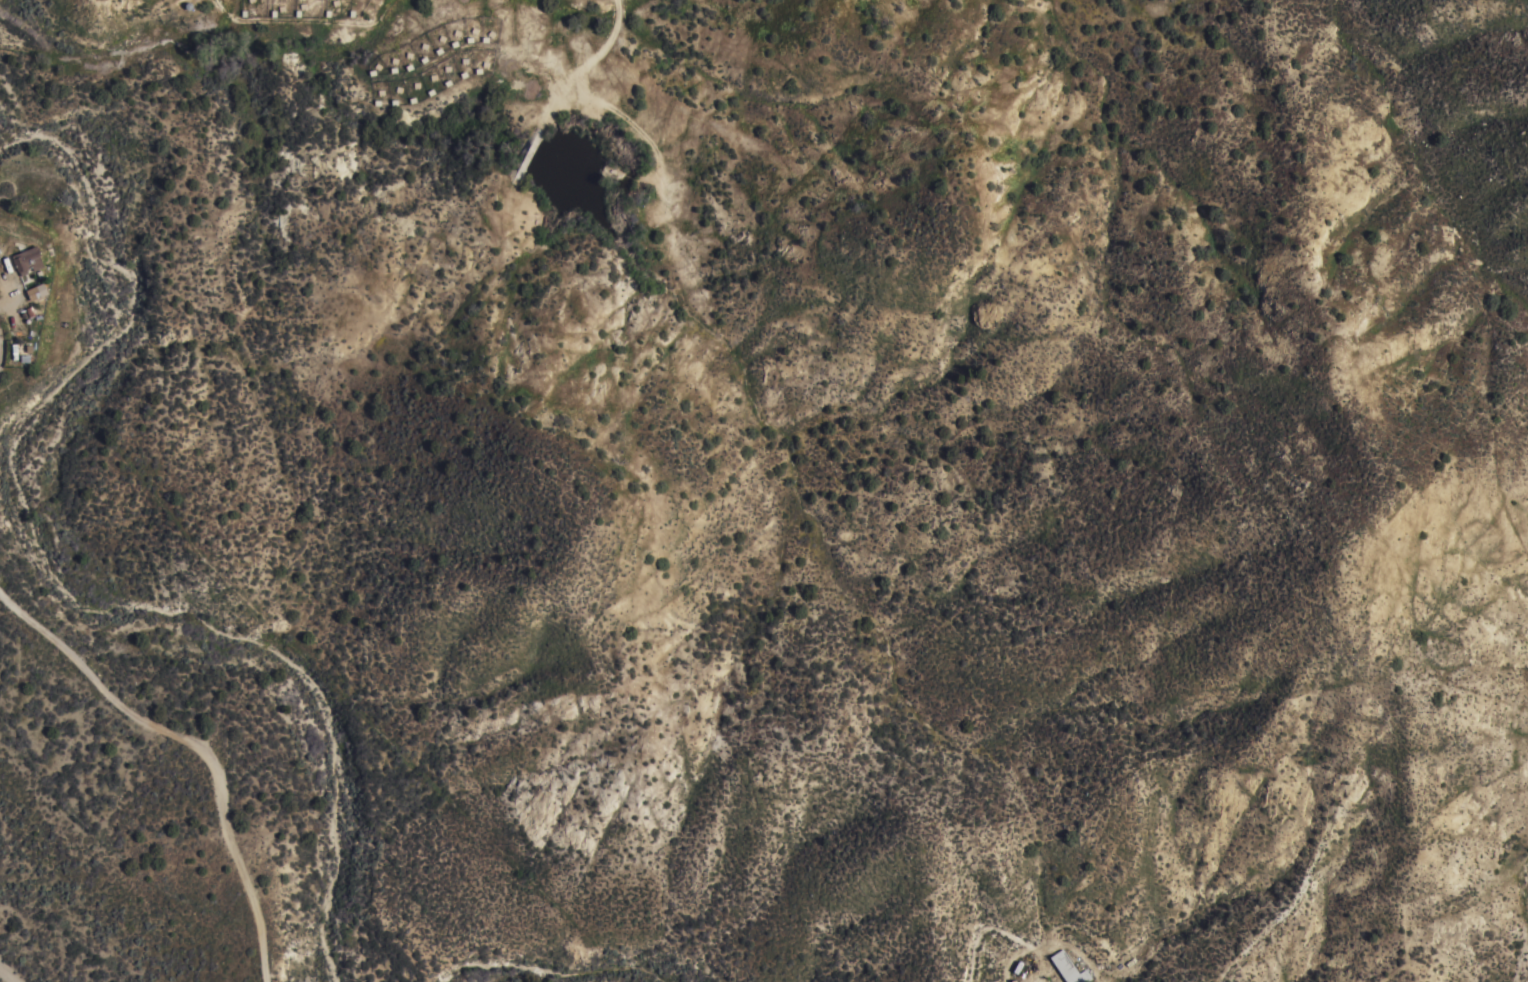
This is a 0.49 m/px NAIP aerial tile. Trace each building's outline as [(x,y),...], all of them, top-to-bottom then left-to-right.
[(36,245),(40,255),(39,256),(43,267),(33,271),(31,266),(26,269),(27,273),(21,276),(19,272),(18,272),(11,256),(36,245)] [(1092,978),(1086,981),(1066,981),(1049,957),(1062,949),(1078,973),(1085,969),(1092,978)]
